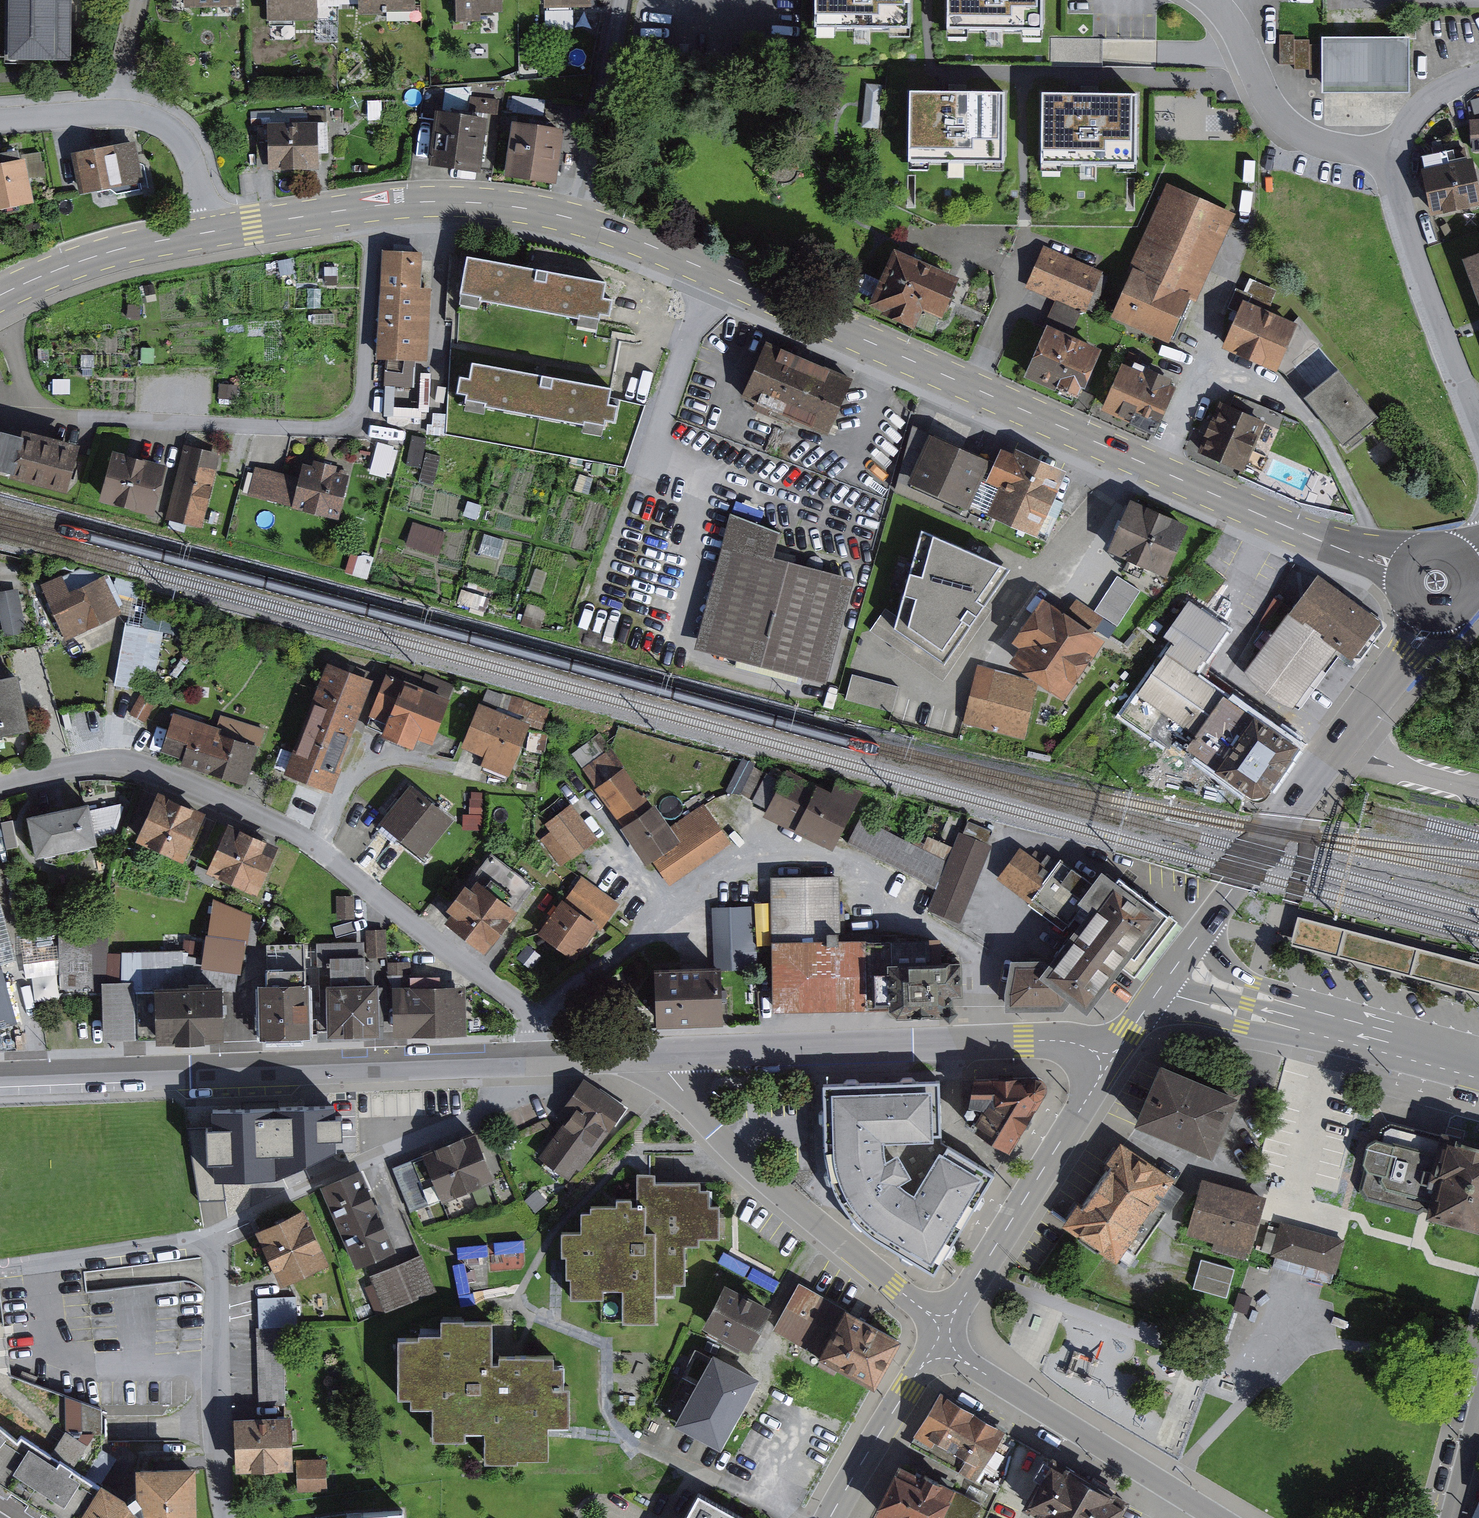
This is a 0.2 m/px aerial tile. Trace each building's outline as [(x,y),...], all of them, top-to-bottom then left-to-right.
[(12,62),(76,63),(77,0),(13,0),(12,62)] [(275,15),(332,12),(331,0),(275,0),(275,15)] [(365,11),(414,9),(414,0),(365,0),(365,11)] [(464,15),(505,15),(505,0),(464,0),(464,15)] [(549,10),(597,10),(597,0),(549,0),(549,10)] [(910,27),(910,0),(816,0),(815,24),(910,27)] [(948,27),(1042,27),(1042,0),(949,0),(948,27)] [(1296,62),(1296,32),(1282,32),(1281,62),(1296,62)] [(1409,37),(1323,38),(1322,92),(1408,91),(1409,37)] [(876,128),(882,86),(868,84),(862,127),(876,128)] [(908,159),(1003,159),(1005,92),(911,91),(908,159)] [(545,106),(546,93),(515,92),(514,105),(545,106)] [(1043,162),(1135,160),(1137,94),(1043,93),(1043,162)] [(324,150),(324,102),(250,102),(251,151),(324,150)] [(493,111),(444,105),(437,159),(486,165),(493,111)] [(562,185),(573,127),(513,117),(503,174),(562,185)] [(1469,120),(1472,151),(1478,151),(1478,119),(1469,120)] [(154,184),(145,137),(80,150),(89,197),(154,184)] [(0,156),(0,210),(44,200),(34,156),(2,164),(0,156)] [(1431,217),(1478,205),(1478,184),(1473,158),(1420,171),(1431,217)] [(1233,215),(1167,186),(1132,264),(1136,265),(1112,316),(1169,343),(1190,298),(1196,301),(1233,215)] [(968,277),(895,244),(869,299),(943,333),(968,277)] [(1109,270),(1050,246),(1035,282),(1094,307),(1109,270)] [(435,359),(440,249),(389,247),(384,356),(435,359)] [(1462,259),(1478,305),(1478,253),(1462,259)] [(613,280),(476,254),(468,297),(605,323),(613,280)] [(1304,310),(1250,291),(1230,345),(1285,365),(1304,310)] [(1111,340),(1058,320),(1036,377),(1090,397),(1111,340)] [(860,376),(777,341),(754,394),(837,429),(860,376)] [(1187,369),(1134,346),(1111,399),(1164,422),(1187,369)] [(618,386),(481,359),(473,400),(611,426),(618,386)] [(1390,410),(1354,362),(1316,391),(1352,439),(1390,410)] [(1263,422),(1222,403),(1200,453),(1241,471),(1263,422)] [(83,445),(33,431),(30,439),(0,431),(0,461),(73,483),(83,445)] [(987,462),(931,437),(908,486),(965,512),(987,462)] [(227,452),(190,443),(172,519),(223,532),(228,509),(214,506),(227,452)] [(1062,477),(1002,450),(987,483),(999,489),(987,515),(1035,537),(1062,477)] [(164,465),(112,454),(102,498),(154,509),(164,465)] [(300,478),(258,466),(251,492),(343,519),(356,475),(305,461),(300,478)] [(1203,525),(1139,496),(1115,550),(1154,568),(1163,549),(1187,560),(1203,525)] [(835,681),(862,577),(788,558),(797,524),(738,509),(702,646),(835,681)] [(442,533),(413,524),(407,541),(436,551),(442,533)] [(903,627),(954,662),(1019,567),(931,527),(903,627)] [(483,550),(501,555),(505,538),(488,533),(483,550)] [(1346,659),(1378,615),(1318,571),(1245,669),(1292,704),(1332,649),(1346,659)] [(71,577),(52,586),(74,634),(124,611),(108,577),(77,591),(71,577)] [(1140,592),(1117,577),(1105,595),(1095,611),(1103,616),(1117,626),(1140,592)] [(24,588),(2,591),(9,636),(31,632),(24,588)] [(1272,801),(1311,745),(1200,669),(1234,621),(1199,597),(1175,631),(1185,638),(1131,716),(1217,776),(1223,767),(1272,801)] [(1064,615),(1044,601),(1013,643),(1022,649),(1012,663),(1063,698),(1103,641),(1091,633),(1103,616),(1095,611),(1077,598),(1064,615)] [(154,625),(132,621),(122,682),(144,686),(154,625)] [(293,768),(339,787),(381,682),(335,664),(293,768)] [(965,722),(1022,738),(1037,683),(980,667),(965,722)] [(23,674),(0,679),(0,739),(8,738),(7,735),(34,729),(23,674)] [(441,741),(457,699),(393,674),(376,716),(441,741)] [(898,687),(853,675),(846,701),(891,713),(896,698),(898,687)] [(166,690),(152,683),(138,712),(152,719),(166,690)] [(536,724),(488,706),(472,747),(492,754),(488,764),(516,775),(536,724)] [(250,781),(270,729),(219,710),(216,720),(180,707),(165,749),(250,781)] [(673,882),(734,840),(710,805),(673,831),(616,751),(593,767),(673,882)] [(840,791),(794,769),(772,815),(842,848),(870,791),(845,779),(840,791)] [(460,815),(415,780),(384,819),(429,854),(460,815)] [(188,862),(208,809),(160,790),(139,842),(188,862)] [(116,799),(34,815),(42,856),(101,845),(98,832),(122,827),(116,799)] [(606,838),(582,804),(545,830),(569,865),(606,838)] [(999,844),(969,833),(957,864),(865,816),(855,842),(948,891),(939,913),(966,924),(999,844)] [(266,891),(287,845),(235,821),(214,867),(266,891)] [(1186,914),(1116,865),(1102,878),(1056,848),(1049,858),(1028,842),(1006,873),(1072,924),(1083,913),(1090,918),(1061,957),(1054,953),(1020,956),(1016,1006),(1101,1005),(1134,963),(1143,971),(1186,914)] [(540,887),(495,854),(450,916),(495,949),(540,887)] [(847,876),(779,877),(782,1012),(875,1010),(874,939),(848,939),(847,876)] [(622,905),(584,878),(546,931),(585,958),(622,905)] [(359,895),(342,895),(343,917),(360,916),(359,895)] [(259,914),(221,899),(208,965),(249,973),(259,914)] [(723,966),(662,969),(665,1028),(733,1025),(731,970),(764,969),(762,905),(720,906),(723,966)] [(10,955),(0,917),(0,957),(10,955)] [(1298,919),(1291,947),(1478,996),(1478,966),(1298,919)] [(389,955),(390,929),(378,929),(378,954),(389,955)] [(62,938),(61,986),(110,986),(110,938),(62,938)] [(339,982),(327,982),(329,1034),(386,1032),(384,982),(369,982),(368,947),(338,948),(339,982)] [(966,962),(900,964),(902,1013),(967,1011),(966,962)] [(0,967),(0,1028),(16,1023),(0,967)] [(316,972),(263,974),(266,1036),(319,1034),(316,972)] [(405,986),(407,1037),(472,1034),(469,982),(405,986)] [(227,985),(161,988),(163,1045),(229,1042),(227,985)] [(1250,1099),(1174,1064),(1146,1124),(1223,1159),(1250,1099)] [(1055,1085),(1051,1080),(1044,1077),(983,1080),(974,1124),(1020,1151),(1054,1092),(1055,1085)] [(569,1183),(627,1116),(586,1081),(566,1105),(577,1114),(539,1158),(569,1183)] [(939,1083),(822,1086),(823,1169),(833,1196),(856,1227),(885,1249),(933,1276),(994,1176),(940,1143),(939,1083)] [(333,1105),(217,1109),(219,1184),(269,1182),(334,1152),(333,1105)] [(1360,1186),(1365,1198),(1426,1216),(1425,1221),(1478,1234),(1478,1140),(1444,1129),(1442,1134),(1398,1123),(1388,1129),(1383,1141),(1376,1141),(1370,1146),(1360,1186)] [(496,1184),(479,1137),(405,1163),(422,1211),(496,1184)] [(1191,1187),(1129,1145),(1076,1222),(1138,1264),(1191,1187)] [(403,1251),(367,1172),(327,1189),(362,1269),(403,1251)] [(579,1297),(631,1297),(632,1322),(663,1322),(662,1294),(682,1293),(682,1284),(692,1284),(692,1245),(705,1245),(705,1237),(726,1237),(726,1206),(716,1206),(715,1190),(707,1191),(707,1183),(661,1183),(661,1174),(644,1174),(644,1200),(625,1200),(625,1211),(590,1212),(591,1232),(569,1232),(569,1256),(578,1256),(579,1297)] [(1275,1197),(1209,1179),(1194,1233),(1260,1252),(1275,1197)] [(335,1264),(310,1210),(262,1231),(287,1286),(335,1264)] [(1344,1237),(1288,1222),(1279,1256),(1335,1271),(1344,1237)] [(429,1253),(377,1275),(392,1309),(443,1287),(429,1253)] [(1229,1307),(1242,1271),(1206,1259),(1194,1295),(1229,1307)] [(771,1313),(726,1288),(703,1328),(748,1353),(771,1313)] [(827,1358),(850,1317),(799,1289),(776,1331),(827,1358)] [(303,1296),(265,1296),(266,1327),(289,1326),(304,1326),(303,1296)] [(897,1343),(850,1317),(827,1358),(826,1360),(874,1386),(897,1343)] [(408,1398),(419,1398),(419,1407),(439,1407),(439,1437),(493,1437),(494,1462),(556,1461),(556,1427),(577,1427),(576,1388),(571,1388),(571,1368),(562,1368),(562,1356),(541,1356),(498,1357),(498,1321),(451,1322),(451,1339),(407,1340),(408,1398)] [(289,1326),(266,1327),(268,1399),(291,1399),(289,1326)] [(755,1382),(715,1360),(679,1426),(719,1448),(755,1382)] [(48,1517),(199,1517),(199,1468),(142,1469),(145,1517),(100,1486),(82,1473),(100,1449),(100,1410),(0,1372),(0,1483),(48,1517)] [(1005,1434),(946,1401),(921,1445),(980,1478),(1005,1434)] [(298,1416),(242,1418),(244,1471),(300,1469),(298,1416)] [(1142,1494),(1061,1450),(1033,1499),(1034,1499),(1068,1517),(1129,1517),(1137,1504),(1142,1494)] [(333,1459),(307,1460),(308,1490),(334,1489),(333,1459)] [(906,1465),(884,1508),(903,1517),(942,1517),(956,1490),(906,1465)] [(707,1489),(691,1517),(762,1517),(707,1489)] [(413,1509),(394,1510),(394,1517),(413,1517),(413,1509)]
